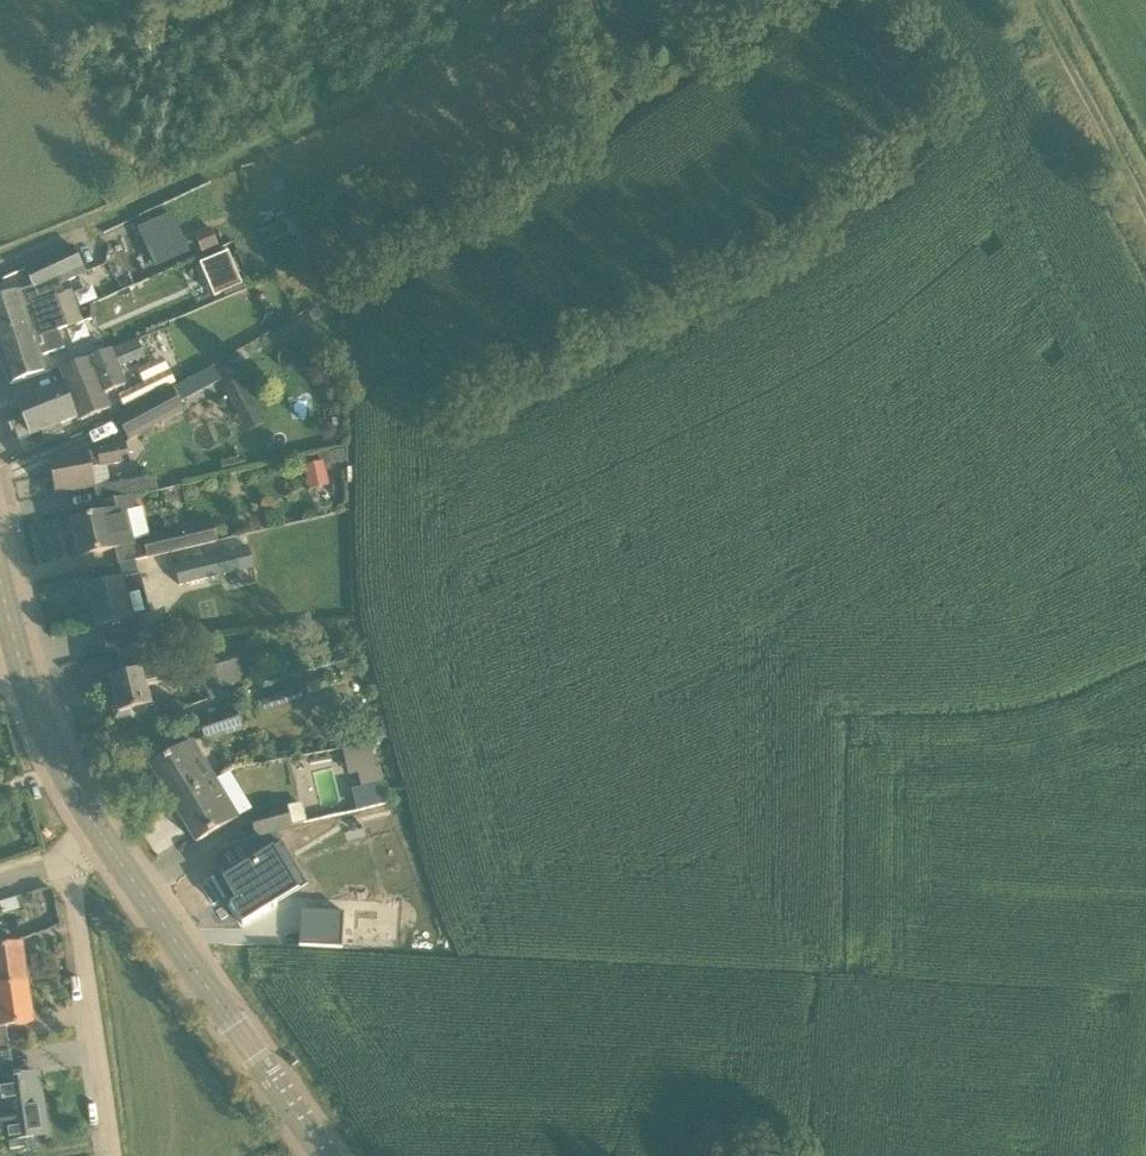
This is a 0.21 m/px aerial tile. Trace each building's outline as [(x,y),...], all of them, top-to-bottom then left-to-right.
[(172,213),(138,228),(154,267),(189,252),(172,213)] [(209,228),(194,234),(202,252),(217,245),(209,228)] [(72,246),(25,268),(34,286),(38,295),(62,283),(85,273),(82,266),(72,246)] [(228,251),(200,263),(214,296),(242,284),(228,251)] [(0,297),(0,342),(81,315),(73,289),(65,292),(62,283),(38,295),(34,286),(0,297)] [(10,385),(33,377),(47,372),(42,356),(65,348),(59,330),(84,322),(81,315),(0,342),(0,355),(10,385)] [(40,394),(18,403),(18,404),(31,435),(41,432),(44,440),(65,432),(61,423),(78,417),(80,421),(110,409),(108,405),(104,394),(112,390),(126,385),(119,367),(145,357),(138,339),(111,350),(111,347),(58,368),(63,381),(64,385),(40,394)] [(129,439),(184,409),(180,402),(221,381),(213,367),(117,418),(129,439)] [(225,386),(249,430),(269,419),(245,375),(225,386)] [(55,495),(79,491),(96,487),(110,484),(107,464),(130,460),(127,444),(89,451),(89,454),(49,461),(55,495)] [(309,488),(332,485),(328,460),(305,463),(309,488)] [(146,541),(145,538),(149,537),(142,508),(138,509),(135,497),(102,505),(104,514),(72,522),(81,557),(146,541)] [(145,538),(146,541),(150,557),(217,541),(212,523),(149,537),(145,538)] [(228,579),(256,572),(250,548),(176,565),(180,585),(226,574),(228,579)] [(121,578),(111,580),(88,586),(98,627),(121,622),(131,619),(130,615),(123,592),(138,588),(143,586),(140,574),(121,579),(121,578)] [(151,705),(147,686),(162,683),(152,643),(142,645),(119,651),(119,653),(124,651),(129,673),(110,678),(115,698),(110,699),(115,719),(131,715),(130,710),(151,705)] [(222,689),(246,682),(239,660),(216,668),(203,671),(209,690),(207,690),(210,699),(224,695),(222,689)] [(207,740),(241,729),(234,709),(201,720),(207,740)] [(214,780),(192,743),(171,754),(151,767),(173,804),(214,780)] [(237,817),(214,780),(173,804),(196,842),(217,830),(237,817)] [(362,789),(353,791),(358,810),(388,803),(383,784),(362,789)] [(292,825),(306,821),(301,802),(286,806),(252,815),(257,835),(292,826),(292,825)] [(223,879),(237,902),(231,906),(242,925),(276,904),(273,899),(290,888),(275,864),(287,856),(280,844),(223,879)] [(299,943),(299,946),(342,948),(344,912),(341,912),(341,917),(306,915),(304,943),(299,943)] [(27,984),(21,945),(0,948),(0,988),(27,984)] [(27,984),(0,988),(0,1026),(0,1028),(9,1026),(32,1023),(27,984)] [(48,1135),(44,1103),(39,1104),(35,1075),(11,1078),(0,1080),(0,1131),(7,1130),(8,1141),(25,1138),(48,1135)]
